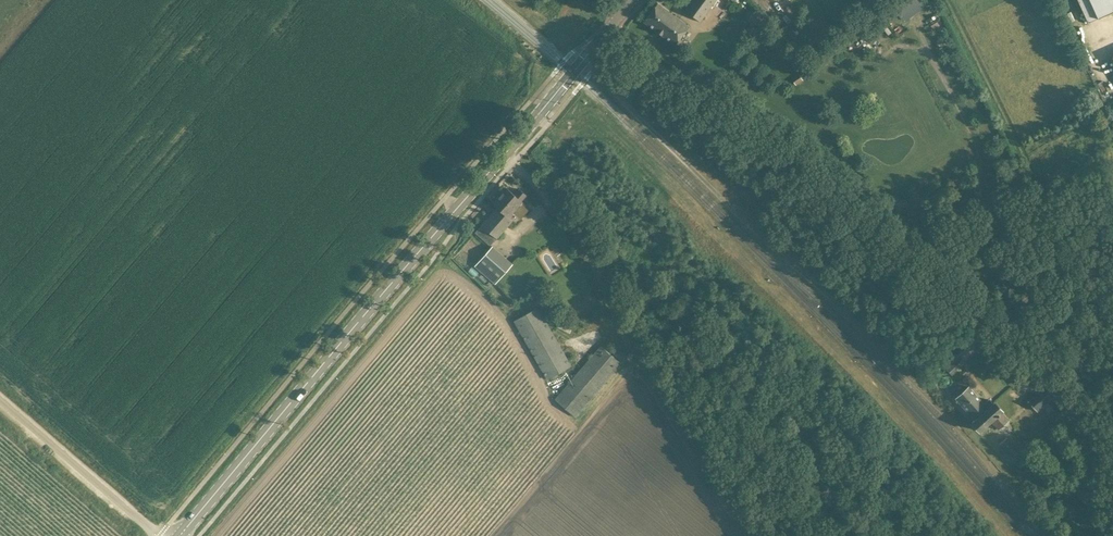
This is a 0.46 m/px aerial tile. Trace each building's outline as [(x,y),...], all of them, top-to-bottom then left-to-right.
[(707,13),(716,0),(692,0),(685,10),(701,21),(703,18),(707,21),(711,16),(707,13)] [(920,9),(926,6),(921,0),(913,0),(920,9)] [(1098,18),(1112,11),(1112,0),(1090,0),(1098,18)] [(676,45),(690,27),(657,2),(643,21),(676,45)] [(909,18),(899,4),(894,8),(904,22),(909,18)] [(749,17),(762,29),(770,20),(757,8),(749,17)] [(825,64),(843,52),(838,46),(821,58),(825,64)] [(506,235),(502,231),(516,215),(512,212),(522,200),(521,200),(526,194),(519,188),(514,194),(507,188),(494,203),(498,206),(476,231),(491,244),(496,238),(497,238),(498,236),(502,240),(506,235)] [(496,283),(514,263),(494,244),(475,265),(496,283)] [(548,379),(572,366),(538,307),(515,320),(548,379)] [(576,417),(622,363),(601,346),(556,399),(576,417)] [(951,375),(965,363),(954,353),(951,356),(947,352),(944,356),(951,364),(945,369),(951,375)] [(1049,414),(1061,403),(1053,393),(1054,392),(1053,390),(1051,391),(1049,389),(1050,387),(1049,386),(1047,387),(1046,385),(1032,398),(1031,396),(1029,397),(1030,399),(1028,401),(1030,403),(1028,404),(1030,406),(1031,405),(1034,407),(1032,409),(1034,410),(1035,409),(1037,410),(1039,408),(1040,410),(1042,408),(1041,406),(1042,406),(1049,414)] [(993,403),(992,403),(988,399),(984,403),(969,386),(956,398),(975,419),(993,403)] [(980,431),(989,422),(992,421),(994,423),(992,425),(995,429),(997,427),(998,428),(1008,418),(1002,411),(1003,411),(994,401),(992,403),(993,403),(975,419),(972,422),(980,431)] [(1007,435),(1000,441),(1011,456),(1019,450),(1007,435)]
